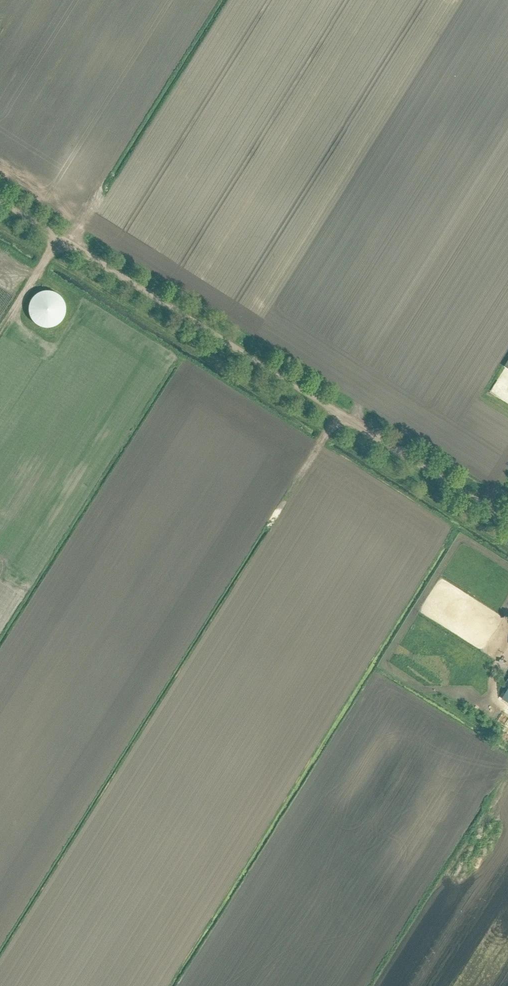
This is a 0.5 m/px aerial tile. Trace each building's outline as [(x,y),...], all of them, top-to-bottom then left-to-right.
[(65,305),(63,299),(58,295),(53,292),(47,291),(41,292),(35,295),(31,299),(29,305),(28,311),(30,317),(33,322),(38,326),(44,328),(50,328),(56,326),(61,322),(64,317),(66,311),(65,305)]
